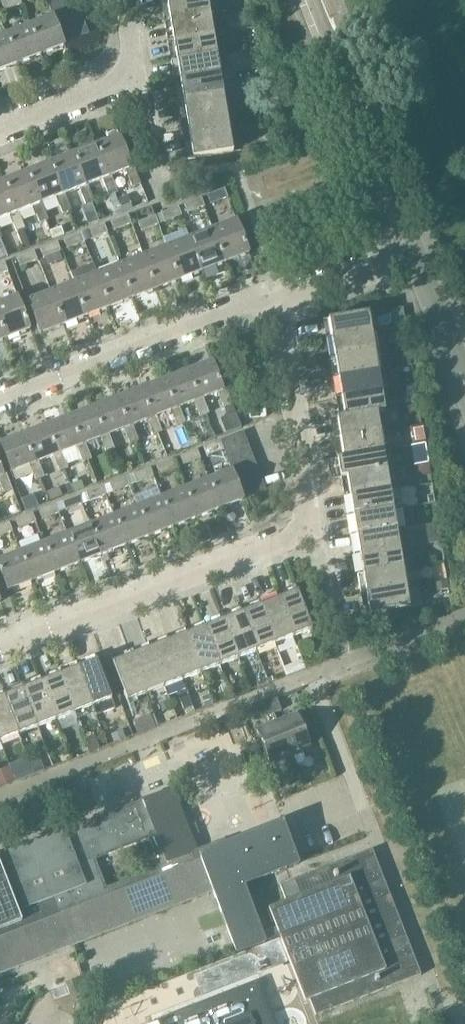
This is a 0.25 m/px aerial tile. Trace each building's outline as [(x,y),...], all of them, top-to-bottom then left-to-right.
[(5,11),(22,4),(21,0),(8,0),(1,3),(5,11)] [(75,0),(46,0),(50,10),(76,0),(75,0)] [(80,11),(76,0),(50,10),(53,16),(55,21),(80,11)] [(165,23),(211,16),(208,0),(185,0),(161,4),(165,23)] [(84,22),(80,11),(55,21),(59,32),(84,22)] [(53,16),(29,26),(40,55),(65,46),(64,43),(59,32),(55,21),(53,16)] [(165,23),(168,43),(214,35),(211,16),(165,23)] [(89,34),(84,22),(59,32),(64,43),(89,34)] [(29,26),(6,35),(17,64),(40,55),(29,26)] [(0,37),(0,71),(17,64),(6,35),(0,37)] [(168,43),(171,62),(217,55),(214,35),(168,43)] [(171,62),(174,82),(220,75),(217,55),(171,62)] [(174,82),(178,102),(224,94),(220,75),(174,82)] [(178,102),(181,121),(227,113),(224,94),(178,102)] [(181,121),(184,140),(230,133),(227,113),(181,121)] [(230,133),(184,140),(187,160),(233,153),(230,133)] [(120,136),(96,145),(109,178),(111,177),(126,171),(132,188),(141,184),(134,168),(133,169),(120,136)] [(96,145),(73,154),(86,187),(88,186),(103,180),(109,197),(118,193),(111,177),(109,178),(96,145)] [(73,154),(50,163),(63,196),(65,195),(80,189),(86,206),(95,202),(88,186),(86,187),(73,154)] [(50,163),(27,172),(40,205),(42,204),(56,198),(63,215),(71,211),(65,195),(63,196),(50,163)] [(27,172),(4,181),(16,214),(19,213),(33,207),(40,223),(48,220),(42,204),(40,205),(27,172)] [(0,182),(0,220),(10,216),(17,232),(25,229),(19,213),(16,214),(4,181),(0,182)] [(207,196),(211,205),(228,198),(224,189),(207,196)] [(184,205),(188,214),(205,207),(201,198),(184,205)] [(161,214),(165,223),(182,216),(178,207),(161,214)] [(111,222),(114,231),(131,224),(128,215),(111,222)] [(138,223),(141,232),(159,225),(156,216),(138,223)] [(237,220),(213,230),(226,262),(249,253),(237,220)] [(87,231),(91,240),(108,233),(105,225),(87,231)] [(213,230),(190,239),(202,271),(226,262),(213,230)] [(64,240),(67,249),(85,242),(81,234),(64,240)] [(190,239),(167,248),(179,280),(202,271),(190,239)] [(41,249),(44,258),(61,252),(58,243),(41,249)] [(167,248),(144,257),(156,289),(179,280),(167,248)] [(16,259),(19,268),(38,261),(34,252),(16,259)] [(144,257),(121,266),(133,298),(156,289),(144,257)] [(5,263),(0,265),(0,275),(8,272),(5,263)] [(121,266),(97,275),(110,307),(133,298),(121,266)] [(74,283),(87,316),(110,307),(97,275),(74,283)] [(74,283),(51,292),(64,325),(87,316),(74,283)] [(64,325),(51,292),(28,302),(40,334),(64,325)] [(6,339),(30,330),(17,297),(0,304),(0,322),(6,339)] [(369,313),(323,321),(326,340),(372,333),(369,313)] [(326,340),(329,360),(375,352),(372,333),(326,340)] [(329,360),(333,379),(379,371),(375,352),(329,360)] [(213,362),(189,371),(200,400),(203,399),(218,393),(224,408),(232,405),(226,388),(223,389),(213,362)] [(189,371),(165,380),(176,409),(179,408),(194,402),(200,417),(209,414),(203,399),(200,400),(189,371)] [(333,379),(336,398),(382,391),(379,371),(333,379)] [(142,389),(153,418),(156,417),(171,411),(177,426),(185,423),(179,408),(176,409),(165,380),(142,389)] [(142,389),(118,398),(129,427),(132,426),(147,420),(153,435),(162,432),(156,417),(153,418),(142,389)] [(336,398),(339,417),(339,418),(377,412),(385,411),(382,391),(336,398)] [(118,398),(95,407),(106,436),(109,435),(124,429),(130,444),(138,441),(132,426),(129,427),(118,398)] [(95,407),(71,416),(82,445),(85,444),(100,438),(106,454),(115,450),(109,435),(106,436),(95,407)] [(331,419),(335,439),(381,432),(377,412),(339,418),(339,417),(331,419)] [(242,428),(236,413),(220,420),(226,434),(242,428)] [(71,416),(48,425),(59,454),(62,453),(77,447),(83,463),(91,459),(85,444),(82,445),(71,416)] [(48,425),(24,434),(35,463),(38,462),(53,456),(59,472),(68,468),(62,453),(59,454),(48,425)] [(248,444),(243,432),(221,441),(224,450),(225,452),(248,444)] [(384,451),(381,432),(335,439),(338,459),(384,451)] [(35,463),(24,434),(0,444),(11,473),(30,466),(36,481),(44,478),(38,462),(35,463)] [(204,448),(207,456),(224,450),(221,441),(204,448)] [(252,455),(248,444),(225,452),(230,464),(252,455)] [(180,457),(183,465),(201,459),(197,450),(180,457)] [(387,470),(384,451),(338,459),(341,478),(387,470)] [(257,466),(252,455),(230,464),(233,470),(234,475),(257,466)] [(157,466),(160,474),(177,468),(174,459),(157,466)] [(3,493),(13,490),(7,474),(4,476),(0,466),(0,485),(3,493)] [(261,477),(257,466),(234,475),(239,486),(261,477)] [(133,475),(136,484),(154,477),(150,468),(133,475)] [(208,479),(220,509),(244,500),(243,497),(239,486),(234,475),(233,470),(208,479)] [(341,478),(344,497),(390,490),(387,470),(341,478)] [(109,484),(113,493),(130,486),(127,477),(109,484)] [(265,489),(261,477),(239,486),(243,497),(265,489)] [(185,489),(196,518),(220,509),(208,479),(185,489)] [(86,493),(89,502),(107,495),(103,486),(86,493)] [(161,498),(173,527),(196,518),(185,489),(161,498)] [(344,497),(348,517),(394,509),(390,490),(344,497)] [(63,502),(66,511),(83,504),(80,495),(63,502)] [(138,507),(149,536),(173,527),(161,498),(138,507)] [(39,511),(42,520),(60,513),(56,505),(39,511)] [(114,516),(126,545),(149,536),(138,507),(114,516)] [(397,529),(394,509),(348,517),(351,537),(397,529)] [(15,520),(19,529),(36,522),(33,514),(15,520)] [(91,525),(102,554),(126,545),(114,516),(91,525)] [(13,531),(9,523),(0,526),(0,536),(13,531)] [(67,534),(79,563),(102,554),(91,525),(67,534)] [(400,549),(397,529),(351,537),(354,556),(400,549)] [(67,534),(44,543),(55,572),(79,563),(67,534)] [(44,543),(20,552),(32,581),(55,572),(44,543)] [(403,568),(400,549),(354,556),(357,576),(403,568)] [(20,552),(0,560),(0,571),(8,591),(32,581),(20,552)] [(357,576),(361,595),(407,587),(403,568),(357,576)] [(277,594),(293,637),(312,630),(296,587),(277,594)] [(407,587),(361,595),(364,615),(410,607),(407,587)] [(277,594),(258,601),(275,644),(293,637),(277,594)] [(275,644),(258,601),(240,608),(257,652),(275,644)] [(257,652),(240,608),(222,615),(239,659),(257,652)] [(222,615),(203,622),(220,666),(239,659),(222,615)] [(203,622),(184,630),(201,673),(220,666),(203,622)] [(184,630),(166,637),(183,680),(201,673),(184,630)] [(166,637),(148,644),(165,687),(183,680),(166,637)] [(130,651),(146,694),(165,687),(148,644),(130,651)] [(146,694),(130,651),(111,658),(127,702),(146,694)] [(95,656),(76,663),(93,707),(112,699),(95,656)] [(76,663),(58,670),(74,714),(93,707),(76,663)] [(58,670),(39,677),(56,721),(74,714),(58,670)] [(39,677),(21,684),(38,728),(56,721),(39,677)] [(21,684),(2,692),(19,735),(38,728),(21,684)] [(0,693),(0,742),(19,735),(2,692),(0,693)] [(277,698),(269,702),(274,714),(282,711),(277,698)] [(274,714),(269,702),(261,705),(266,717),(274,714)] [(298,715),(277,723),(290,756),(311,748),(298,715)] [(290,756),(277,723),(257,731),(270,764),(290,756)] [(70,947),(213,892),(213,893),(237,953),(265,942),(266,942),(244,886),(278,873),(299,865),(299,863),(296,857),(284,826),(228,849),(225,841),(198,852),(173,788),(142,800),(142,801),(64,831),(64,830),(4,854),(5,858),(0,860),(0,974),(70,947)] [(286,902),(269,909),(287,956),(305,1001),(310,1000),(316,1016),(421,975),(397,913),(372,850),(294,881),(282,885),(280,886),(286,902)] [(279,941),(268,945),(271,953),(282,949),(279,941)] [(256,983),(154,1022),(155,1023),(272,1023),(256,983)]
